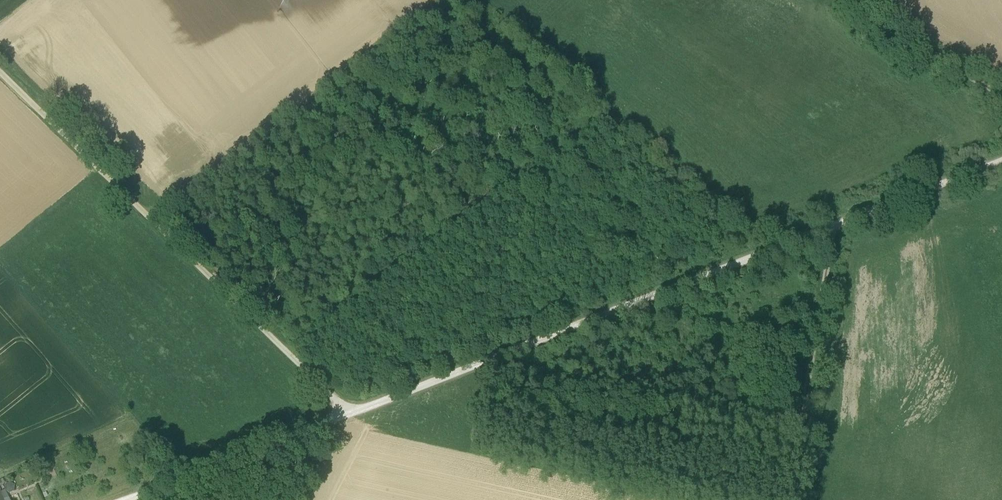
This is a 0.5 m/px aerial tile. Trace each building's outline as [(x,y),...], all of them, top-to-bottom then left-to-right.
[(4,491),(0,493),(4,499),(9,499),(4,491)]
